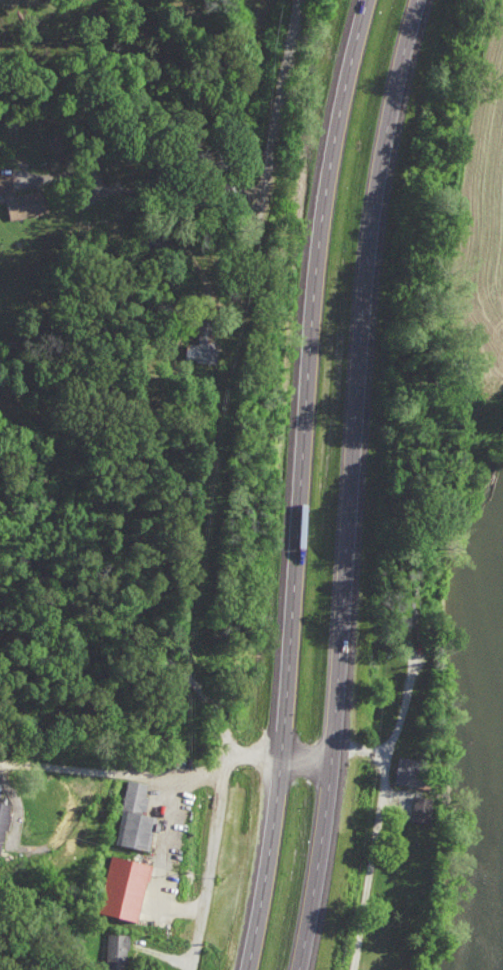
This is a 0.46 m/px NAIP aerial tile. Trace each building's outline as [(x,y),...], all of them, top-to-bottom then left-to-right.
[(12,174),(0,176),(0,191),(6,191),(10,217),(49,212),(46,188),(15,193),(12,174)] [(198,344),(188,343),(186,359),(217,362),(219,339),(210,339),(211,325),(200,324),(198,344)] [(425,787),(430,762),(400,756),(395,781),(425,787)] [(148,782),(127,778),(115,842),(151,849),(157,815),(146,813),(149,797),(145,797),(148,782)] [(414,820),(432,821),(433,796),(414,795),(414,820)] [(11,802),(0,800),(0,854),(4,854),(11,802)] [(140,921),(152,864),(113,855),(100,912),(140,921)] [(128,934),(107,933),(106,968),(126,969),(128,934)]
